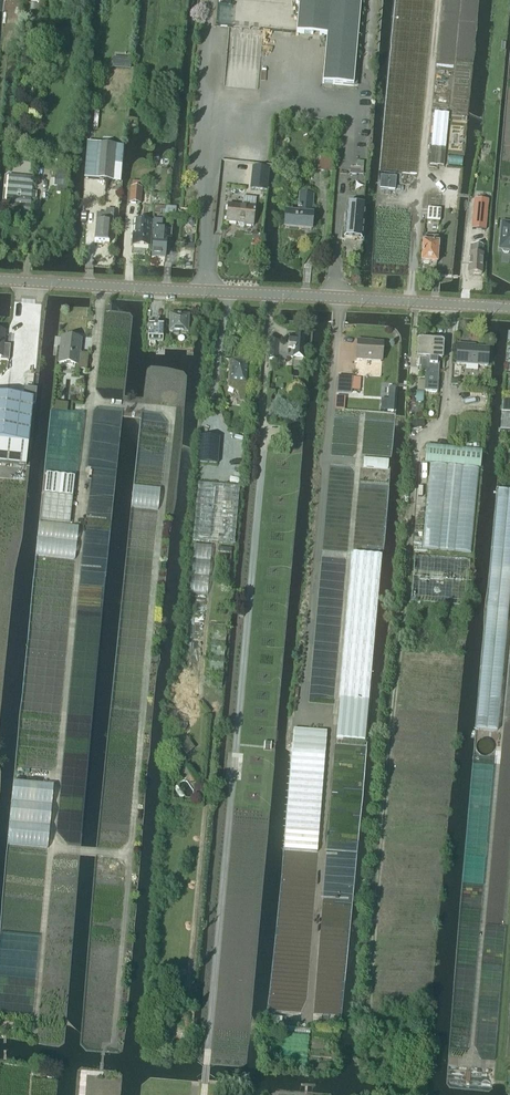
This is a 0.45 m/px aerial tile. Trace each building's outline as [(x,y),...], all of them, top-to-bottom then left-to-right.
[(6,11),(22,12),(23,0),(7,0),(6,11)] [(361,0),(299,0),(296,33),(327,36),(322,83),(353,86),(361,0)] [(123,59),(122,69),(130,69),(131,59),(123,59)] [(446,140),(448,114),(434,113),(429,165),(444,167),(446,140)] [(86,159),(84,178),(85,179),(120,181),(123,146),(89,143),(87,143),(86,159)] [(333,158),(318,157),(317,171),(332,173),(333,158)] [(254,167),(252,187),(266,189),(268,168),(254,167)] [(54,187),(58,187),(57,193),(66,194),(66,188),(67,188),(68,178),(67,178),(68,171),(59,171),(58,177),(55,177),(54,187)] [(32,178),(9,176),(6,212),(29,214),(32,178)] [(396,177),(381,176),(379,190),(395,191),(396,177)] [(141,205),(142,189),(131,188),(130,204),(141,205)] [(286,213),(285,229),(311,231),(312,216),(311,216),(313,196),(299,195),(298,215),(286,213)] [(228,205),(226,222),(244,224),(244,225),(253,226),(256,198),(243,197),(242,207),(228,205)] [(486,231),(487,215),(484,215),(485,201),(476,201),(474,230),(486,231)] [(347,205),(345,238),(361,239),(364,206),(347,205)] [(109,244),(111,224),(113,224),(114,210),(107,209),(106,215),(97,214),(94,243),(109,244)] [(440,223),(441,210),(428,209),(427,222),(440,223)] [(195,221),(192,218),(187,220),(187,224),(191,227),(195,225),(195,221)] [(151,221),(134,220),(132,246),(150,247),(151,221)] [(500,250),(502,250),(503,253),(508,253),(509,251),(509,224),(502,223),(500,250)] [(165,257),(166,238),(166,230),(158,230),(158,227),(154,226),(154,227),(153,227),(151,257),(165,257)] [(428,265),(429,264),(436,265),(438,244),(438,238),(430,237),(430,244),(423,243),(421,263),(423,263),(424,265),(428,265)] [(471,246),(470,255),(469,274),(481,275),(483,247),(471,246)] [(188,315),(170,314),(169,332),(188,333),(188,315)] [(163,323),(149,323),(148,341),(163,342),(163,323)] [(8,361),(9,346),(3,346),(4,332),(0,331),(0,357),(1,357),(1,360),(8,361)] [(61,345),(58,364),(81,366),(80,370),(87,371),(89,354),(79,353),(81,339),(62,337),(61,338),(62,338),(62,345),(61,345)] [(277,361),(277,354),(287,355),(287,358),(303,359),(305,338),(288,337),(288,343),(288,345),(278,345),(278,342),(270,342),(269,360),(277,361)] [(240,351),(237,365),(232,365),(232,363),(229,362),(224,357),(229,363),(229,368),(228,369),(229,371),(227,386),(228,386),(228,385),(236,386),(239,403),(239,401),(244,402),(249,341),(241,340),(240,351)] [(425,374),(425,376),(428,376),(430,342),(417,341),(416,359),(419,359),(419,367),(420,368),(420,373),(425,374)] [(358,342),(356,360),(381,361),(383,344),(358,342)] [(428,376),(425,376),(424,392),(437,393),(438,374),(437,374),(437,368),(439,369),(439,360),(442,360),(443,343),(430,342),(428,376)] [(488,349),(475,348),(475,346),(458,345),(456,365),(487,367),(488,349)] [(360,378),(338,376),(337,392),(351,393),(352,390),(359,390),(360,378)] [(381,400),(380,411),(387,411),(394,412),(395,388),(389,387),(388,400),(381,400)] [(33,404),(35,404),(36,390),(25,389),(24,398),(0,396),(0,463),(27,466),(33,404)] [(416,392),(416,401),(415,404),(423,404),(424,392),(416,392)] [(501,430),(509,431),(509,413),(502,412),(500,430),(501,430)] [(217,464),(219,438),(200,436),(199,463),(217,464)] [(428,462),(480,467),(482,450),(426,445),(426,450),(425,462),(428,462)] [(388,460),(364,458),(363,467),(387,469),(388,460)] [(430,464),(422,549),(471,553),(479,469),(430,464)] [(46,474),(41,521),(70,524),(75,477),(46,474)] [(135,494),(153,496),(159,496),(161,483),(137,480),(135,494)] [(239,487),(198,484),(193,541),(234,545),(239,487)] [(475,729),(497,731),(509,593),(509,492),(497,491),(475,729)] [(382,555),(353,553),(344,655),(340,698),(369,701),(382,555)] [(365,741),(369,701),(340,698),(338,726),(336,738),(365,741)] [(294,730),(292,751),(325,754),(327,732),(294,730)] [(186,739),(176,739),(175,747),(181,748),(186,754),(193,748),(186,739)] [(292,751),(284,850),(317,853),(325,754),(292,751)] [(14,781),(8,845),(48,849),(54,785),(14,781)] [(273,1017),(271,1033),(281,1034),(282,1018),(273,1017)] [(416,1033),(400,1032),(399,1044),(415,1045),(416,1033)]
